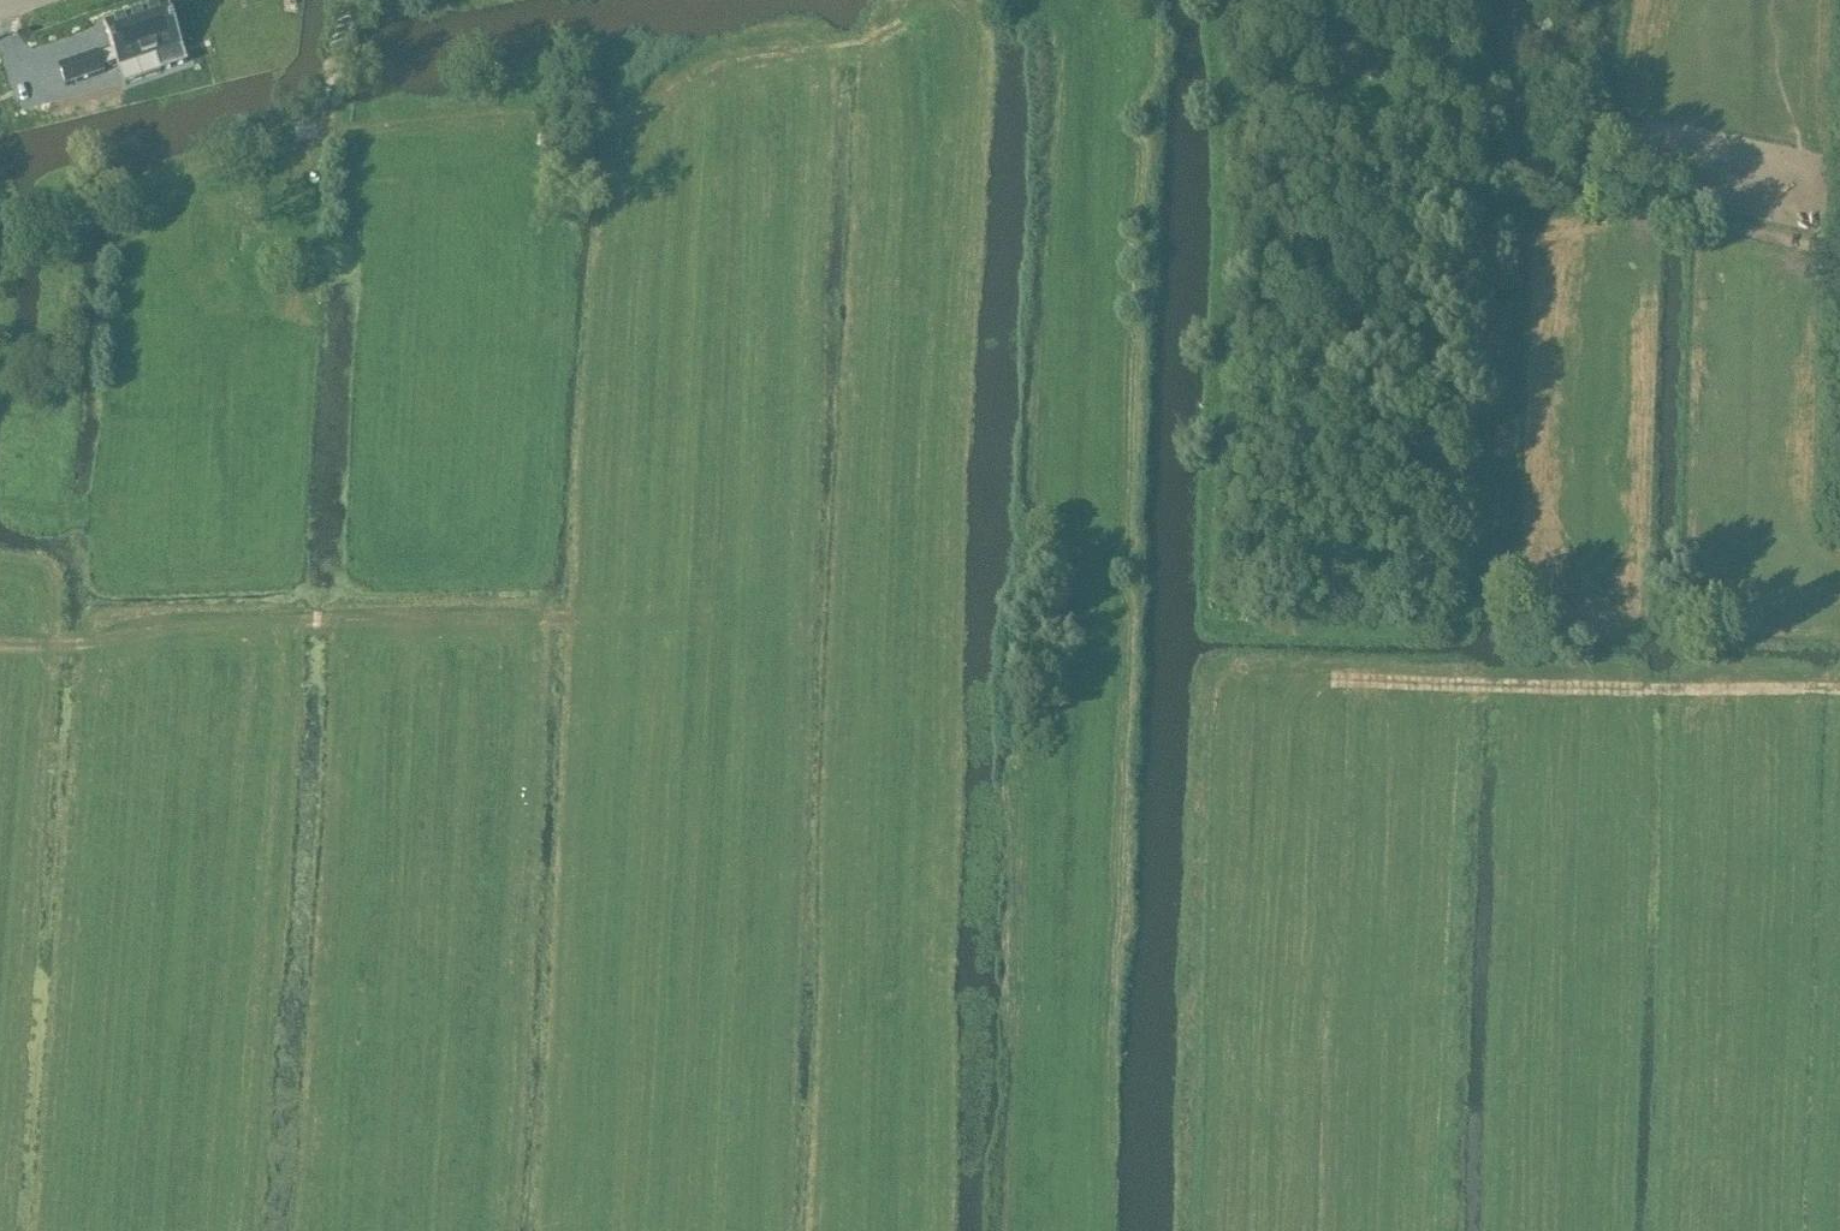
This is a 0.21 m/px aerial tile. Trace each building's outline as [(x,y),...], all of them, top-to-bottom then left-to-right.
[(91,41),(38,53),(42,70),(92,58),(97,77),(157,61),(143,12),(84,28),(91,41)]
